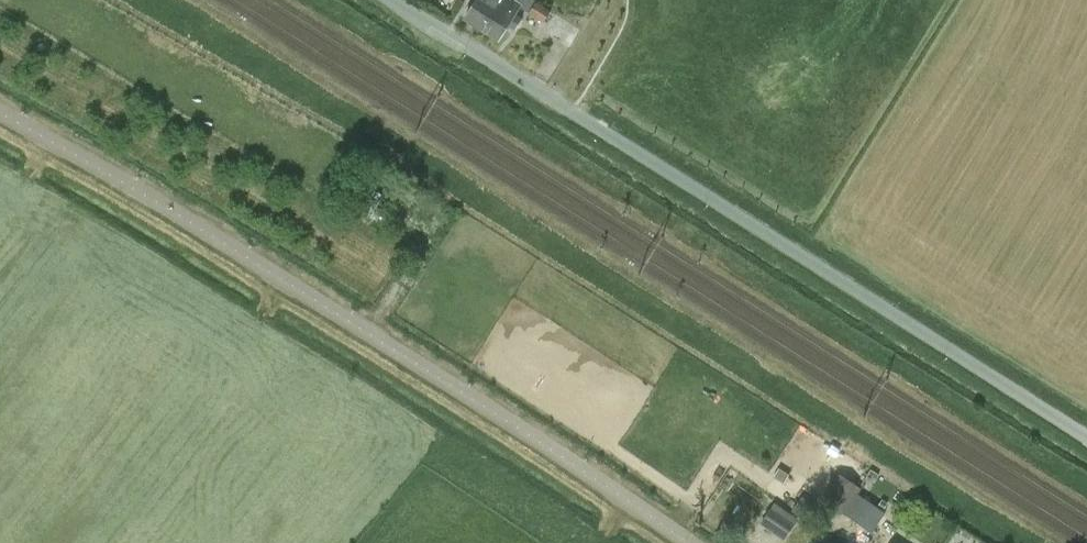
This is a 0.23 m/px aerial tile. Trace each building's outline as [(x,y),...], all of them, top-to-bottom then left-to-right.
[(465,18),(483,30),(502,0),(477,0),(465,18)] [(529,12),(529,13),(544,22),(544,21),(549,24),(544,32),(571,48),(582,27),(556,12),(537,0),(502,0),(483,30),(499,40),(509,25),(515,29),(523,17),(516,12),(520,6),(529,12)] [(351,197),(363,178),(353,172),(341,191),(351,197)] [(392,198),(403,205),(414,188),(403,181),(392,198)] [(789,474),(779,468),(774,476),(784,483),(789,474)] [(845,512),(862,487),(839,472),(822,498),(845,512)] [(844,528),(865,542),(886,510),(860,493),(846,514),(851,517),(844,528)] [(792,510),(809,522),(819,508),(802,496),(792,510)] [(760,524),(784,540),(799,519),(775,502),(760,524)]
